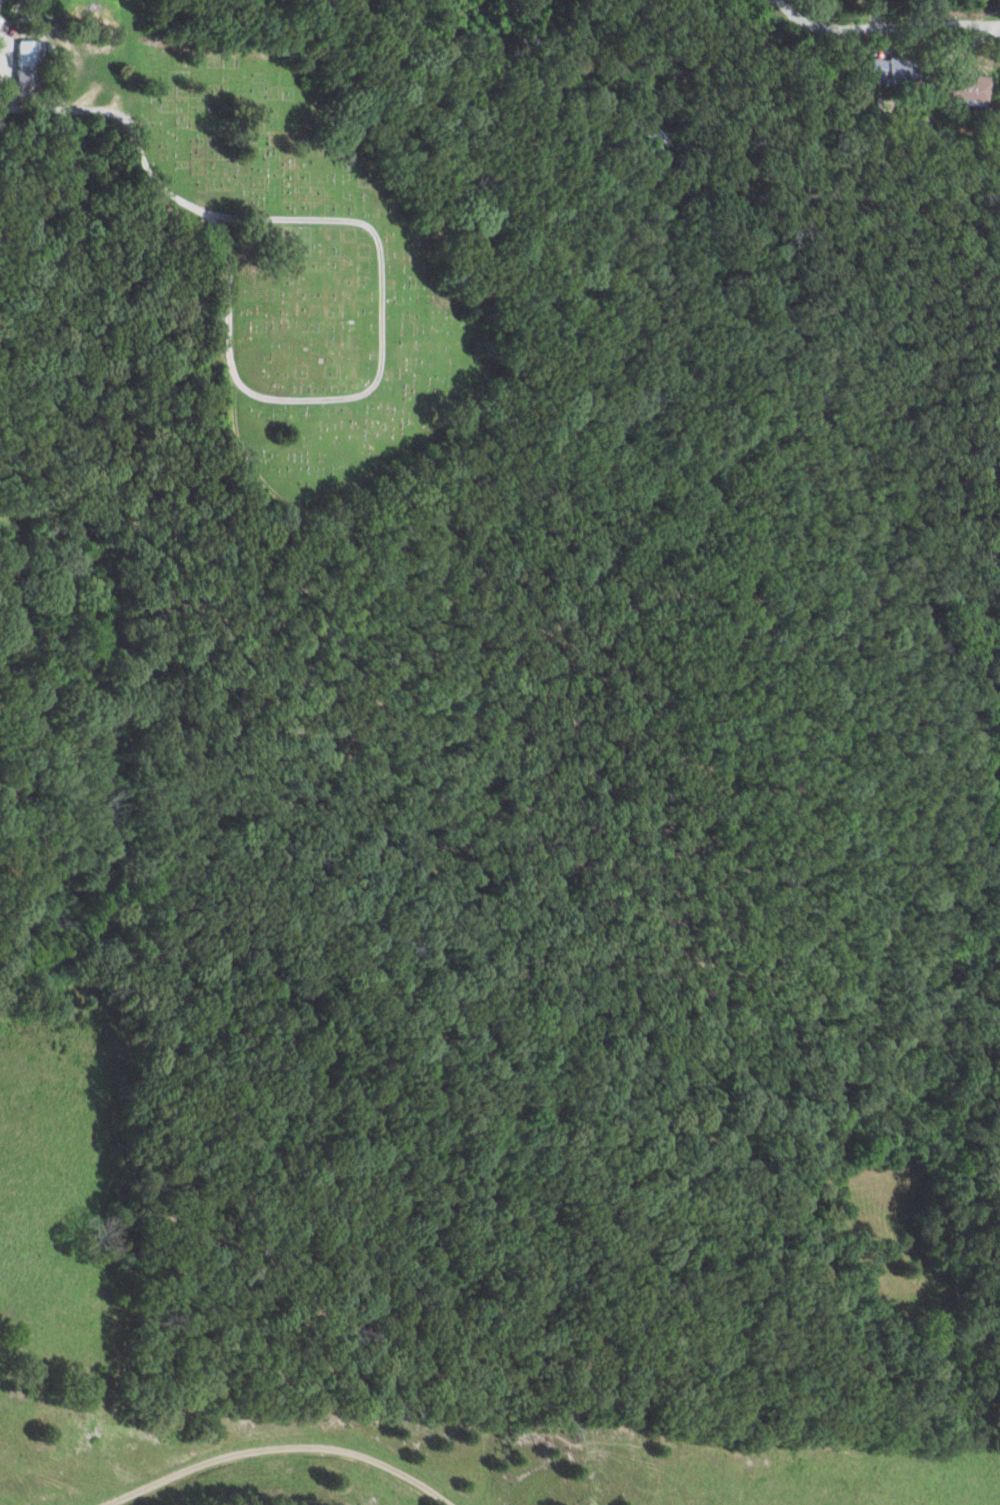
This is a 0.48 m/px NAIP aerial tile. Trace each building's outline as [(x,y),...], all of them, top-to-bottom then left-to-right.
[(10,66),(37,66),(38,41),(11,41),(10,66)] [(865,59),(863,83),(875,83),(875,80),(911,82),(913,58),(883,57),(883,60),(865,59)] [(982,101),(984,76),(945,72),(943,97),(982,101)]
